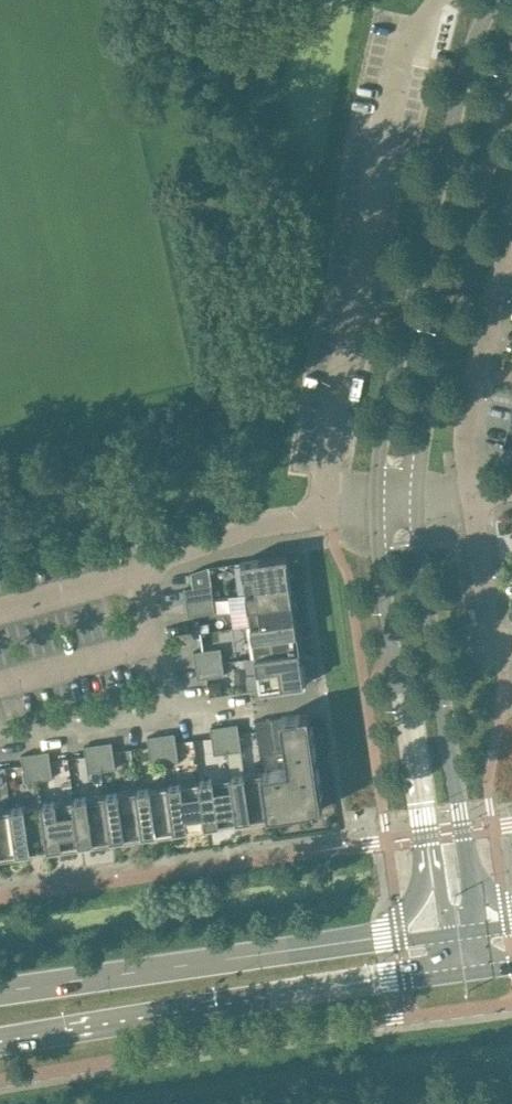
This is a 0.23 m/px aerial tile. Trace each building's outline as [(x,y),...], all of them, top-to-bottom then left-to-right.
[(242,561),(247,593),(293,586),(290,565),(288,565),(287,558),(289,558),(288,554),(242,561)] [(185,588),(187,602),(214,598),(212,584),(185,588)] [(247,593),(252,624),(297,618),(294,596),(292,597),(291,589),(293,589),(293,586),(247,593)] [(187,602),(189,615),(216,611),(214,598),(187,602)] [(252,624),(256,656),(302,649),(299,628),(297,628),(296,621),(298,621),(297,618),(252,624)] [(194,651),(196,665),(223,661),(221,647),(194,651)] [(256,656),(261,688),(305,682),(305,684),(307,684),(303,659),(301,660),(300,652),(302,652),(302,649),(256,656)] [(196,665),(198,678),(225,674),(223,661),(196,665)] [(289,767),(263,770),(270,816),(273,816),(273,814),(315,808),(315,810),(323,808),(321,794),(323,794),(319,765),(317,765),(315,754),(317,753),(313,725),(311,725),(309,712),(301,713),(301,714),(281,716),(286,750),(289,767)] [(261,754),(286,750),(281,716),(256,720),(261,754)] [(224,725),(228,752),(242,750),(238,723),(224,725)] [(211,727),(215,754),(228,752),(224,725),(211,727)] [(161,734),(165,761),(179,759),(175,732),(161,734)] [(148,736),(152,763),(165,761),(161,734),(148,736)] [(98,743),(102,770),(116,768),(112,741),(98,743)] [(85,745),(88,772),(102,770),(98,743),(85,745)] [(35,752),(39,779),(53,777),(49,750),(35,752)] [(22,754),(26,781),(39,779),(35,752),(22,754)] [(263,770),(231,775),(238,821),(241,820),(241,818),(248,817),(249,819),(270,816),(263,770)] [(231,775),(200,780),(207,825),(210,825),(210,823),(217,822),(217,824),(238,821),(231,775)] [(200,780),(168,784),(175,830),(178,829),(178,828),(185,826),(186,828),(207,825),(200,780)] [(168,784),(137,789),(144,834),(147,834),(147,832),(154,831),(154,833),(175,830),(168,784)] [(137,789),(106,793),(113,839),(116,839),(115,837),(123,836),(123,837),(144,834),(137,789)] [(106,793),(74,798),(81,844),(84,843),(84,841),(91,840),(91,842),(113,839),(106,793)] [(74,798),(43,802),(50,848),(53,848),(52,846),(60,845),(60,847),(81,844),(74,798)] [(43,802),(11,807),(18,853),(21,852),(21,850),(28,849),(28,851),(50,848),(43,802)] [(18,853),(11,807),(0,809),(0,855),(18,853)]
